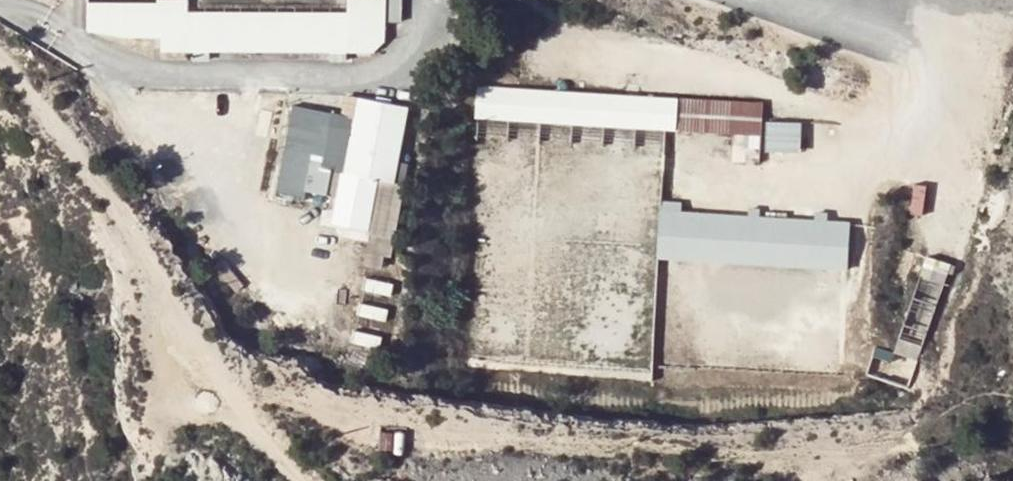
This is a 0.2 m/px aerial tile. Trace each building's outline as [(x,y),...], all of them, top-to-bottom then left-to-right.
[(348,7),(348,23),(189,21),(189,14),(87,13),(86,30),(123,35),(160,36),(160,51),(371,53),(384,41),(385,0),(351,0),(348,7)] [(668,98),(477,87),(475,117),(666,128),(666,120),(668,98)] [(761,133),(763,103),(668,98),(666,120),(676,121),(676,128),(761,133)] [(357,103),(354,117),(365,119),(368,105),(357,103)] [(354,117),(292,105),(274,194),(303,200),(305,190),(325,193),(329,169),(342,171),(377,178),(404,183),(414,128),(365,119),(354,117)] [(770,149),(806,149),(806,120),(770,120),(770,149)] [(329,169),(325,193),(337,196),(342,171),(329,169)] [(394,236),(404,183),(377,178),(367,231),(376,233),(394,236)] [(662,200),(661,211),(680,212),(681,201),(662,200)] [(762,208),(748,207),(747,216),(762,217),(762,208)] [(658,257),(848,269),(851,223),(827,222),(813,221),(762,217),(747,216),(680,212),(661,211),(658,257)] [(828,212),(814,211),(813,221),(827,222),(828,212)] [(390,254),(394,236),(376,233),(373,250),(371,263),(379,265),(381,252),(390,254)] [(951,265),(926,256),(919,276),(943,285),(951,265)] [(922,347),(898,338),(893,353),(916,362),(922,347)] [(392,433),(380,432),(378,449),(391,450),(392,433)]
